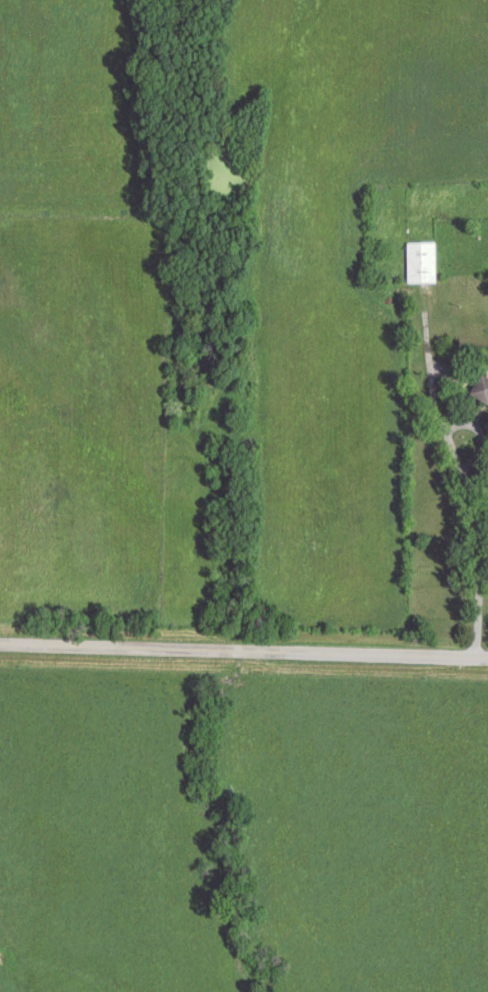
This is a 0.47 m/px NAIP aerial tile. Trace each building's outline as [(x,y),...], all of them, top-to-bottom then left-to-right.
[(408,244),(408,284),(436,284),(436,244),(408,244)] [(480,373),(470,395),(487,404),(487,377),(480,373)]
